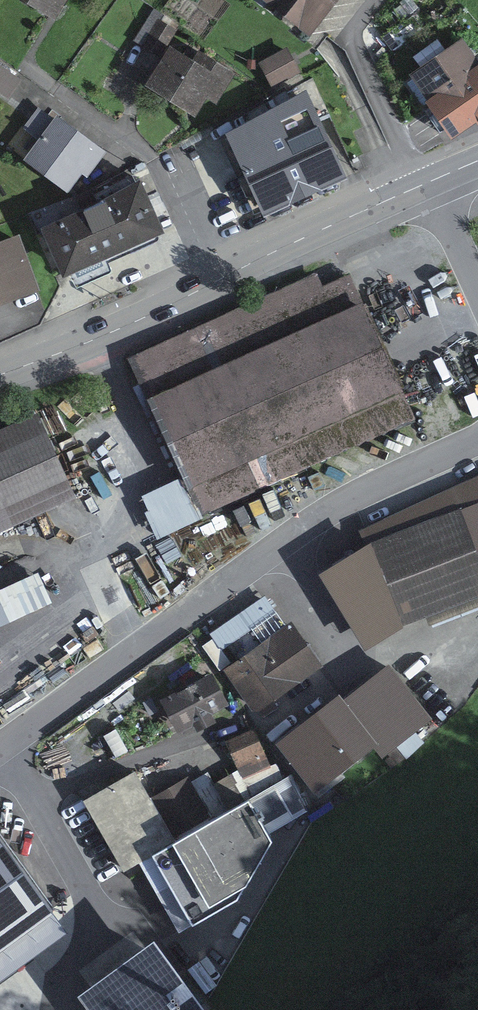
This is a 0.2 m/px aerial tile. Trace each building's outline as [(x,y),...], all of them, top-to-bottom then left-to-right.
[(56,20),(67,0),(19,0),(56,20)] [(310,38),(340,0),(262,0),(310,38)] [(159,19),(142,46),(160,58),(177,30),(159,19)] [(463,39),(410,76),(412,80),(408,84),(423,106),(428,103),(446,131),(477,108),(465,91),(477,82),(477,60),(463,39)] [(193,61),(169,46),(145,87),(195,118),(207,99),(217,105),(237,73),(199,51),(193,61)] [(288,48),(259,63),(272,89),(301,74),(288,48)] [(314,79),(293,87),(302,108),(323,99),(314,79)] [(107,153),(57,116),(54,119),(40,109),(24,129),(39,140),(24,162),(67,195),(83,175),(88,179),(107,153)] [(326,144),(252,179),(264,207),(278,213),(337,187),(341,174),(326,144)] [(157,237),(165,234),(140,181),(104,201),(40,229),(64,279),(71,277),(157,237)] [(0,243),(0,307),(41,293),(19,236),(0,243)] [(157,237),(71,277),(76,289),(113,273),(109,263),(160,241),(157,237)] [(201,520),(411,420),(350,275),(324,287),(317,273),(128,358),(182,477),(201,520)] [(77,498),(36,412),(0,430),(0,535),(77,498)] [(201,520),(182,477),(138,498),(157,539),(201,520)] [(370,544),(320,576),(366,652),(403,627),(477,600),(477,503),(370,544)] [(0,590),(0,627),(51,603),(38,573),(0,590)] [(290,690),(324,666),(293,622),(259,646),(290,690)] [(255,714),(290,690),(259,646),(224,670),(255,714)] [(338,701),(302,728),(299,725),(277,742),(319,798),(347,778),(344,774),(374,749),(382,760),(434,719),(390,665),(341,705),(338,701)] [(230,706),(213,674),(161,701),(177,735),(194,726),(197,732),(215,722),(212,716),(230,706)] [(252,731),(226,742),(249,799),(294,774),(278,758),(270,764),(252,731)] [(172,839),(210,817),(213,821),(231,811),(208,772),(190,782),(188,777),(150,800),(172,839)] [(51,906),(0,835),(0,942),(51,906)] [(153,937),(77,993),(90,1009),(208,1009),(153,937)]
